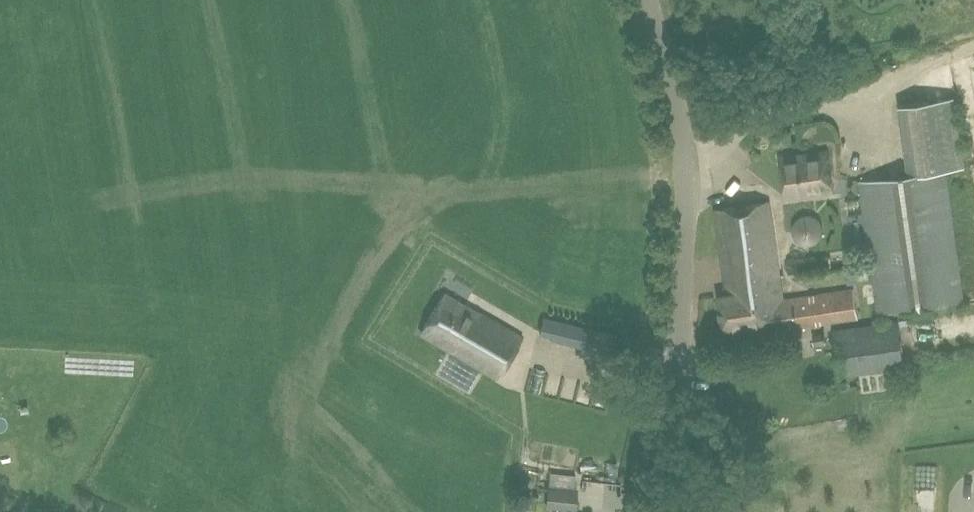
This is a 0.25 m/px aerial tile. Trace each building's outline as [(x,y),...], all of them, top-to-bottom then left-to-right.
[(901,103),(911,172),(945,168),(965,166),(954,95),(901,103)] [(784,198),(833,192),(827,150),(779,157),(784,198)] [(964,299),(945,168),(911,172),(860,179),(879,312),(964,299)] [(854,290),(783,300),(770,202),(716,209),(727,294),(718,295),(722,329),(790,319),(791,327),(858,318),(854,290)] [(828,227),(804,228),(804,247),(828,246),(828,227)] [(421,332),(498,377),(522,337),(445,291),(421,332)] [(551,339),(589,348),(594,329),(544,316),(540,332),(552,335),(551,339)] [(843,374),(905,365),(898,320),(836,330),(843,374)] [(528,377),(523,406),(583,415),(587,386),(528,377)] [(579,487),(550,484),(547,508),(576,510),(579,487)]
